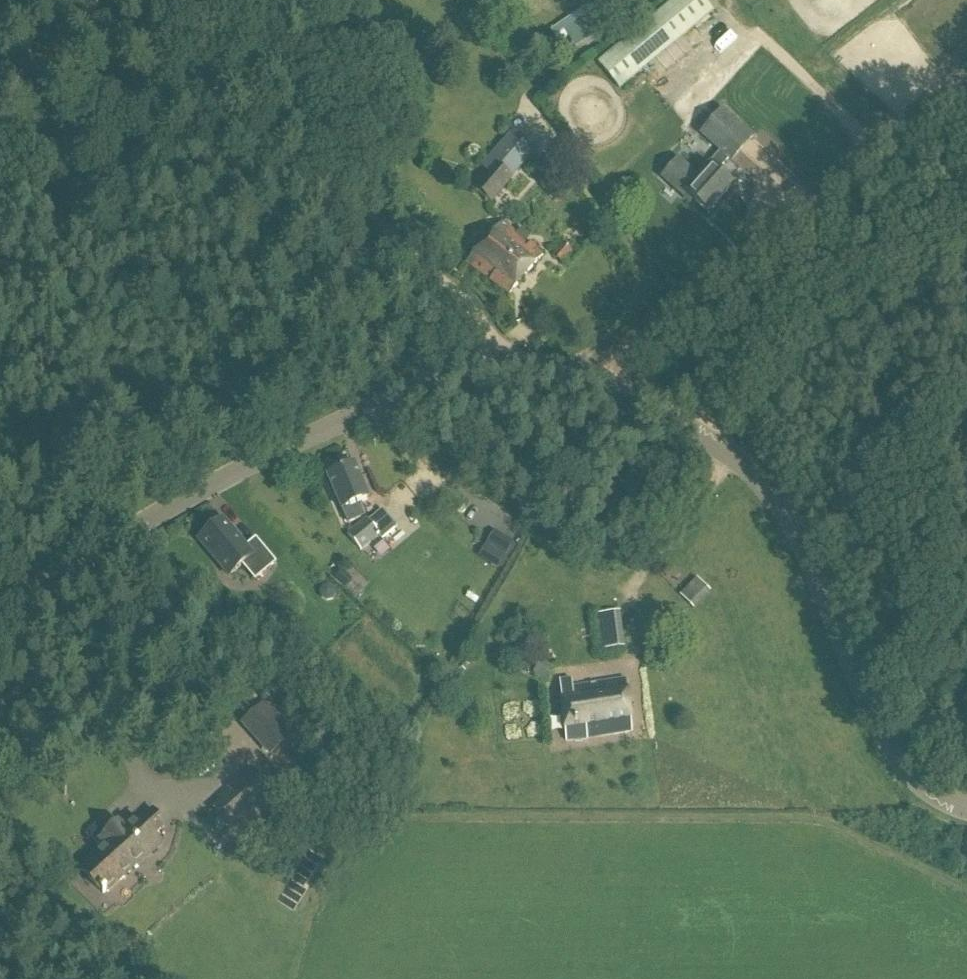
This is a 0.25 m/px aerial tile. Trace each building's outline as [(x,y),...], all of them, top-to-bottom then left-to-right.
[(558,24),(551,29),(559,42),(568,36),(574,46),(614,19),(603,0),(595,0),(558,24)] [(620,90),(714,12),(703,0),(672,0),(598,62),(620,90)] [(721,152),(699,177),(678,160),(663,178),(681,194),(684,191),(688,194),(708,213),(731,186),(717,172),(729,159),(731,161),(752,136),(722,110),(701,134),(721,152)] [(519,139),(516,142),(495,166),(494,165),(493,166),(474,186),(492,203),(512,179),(507,175),(517,165),(520,168),(532,155),(534,153),(519,139)] [(542,255),(501,221),(468,261),(508,295),(542,255)] [(563,261),(572,252),(562,242),(553,254),(563,261)] [(365,517),(360,502),(369,498),(356,464),(326,475),(341,511),(342,510),(347,524),(365,517)] [(366,518),(347,534),(361,551),(379,535),(381,539),(397,527),(382,509),(368,520),(366,518)] [(246,546),(224,519),(199,539),(230,576),(243,565),(256,580),(277,563),(256,538),(246,546)] [(487,545),(496,551),(505,557),(513,545),(495,533),(487,545)] [(490,565),(496,570),(498,568),(505,557),(498,553),(490,565)] [(351,578),(343,570),(336,578),(344,586),(351,578)] [(710,591),(697,578),(680,594),(694,608),(710,591)] [(624,646),(620,611),(597,614),(601,649),(624,646)] [(547,681),(554,669),(541,660),(534,672),(547,681)] [(632,732),(625,679),(560,687),(567,741),(632,732)] [(266,700),(241,723),(270,756),(296,733),(266,700)] [(225,732),(235,736),(242,716),(232,712),(225,732)] [(211,808),(233,831),(275,792),(251,767),(217,797),(218,800),(211,808)] [(79,867),(91,881),(98,889),(104,884),(110,891),(162,843),(154,835),(165,825),(150,808),(126,829),(119,821),(98,839),(103,845),(79,867)]
